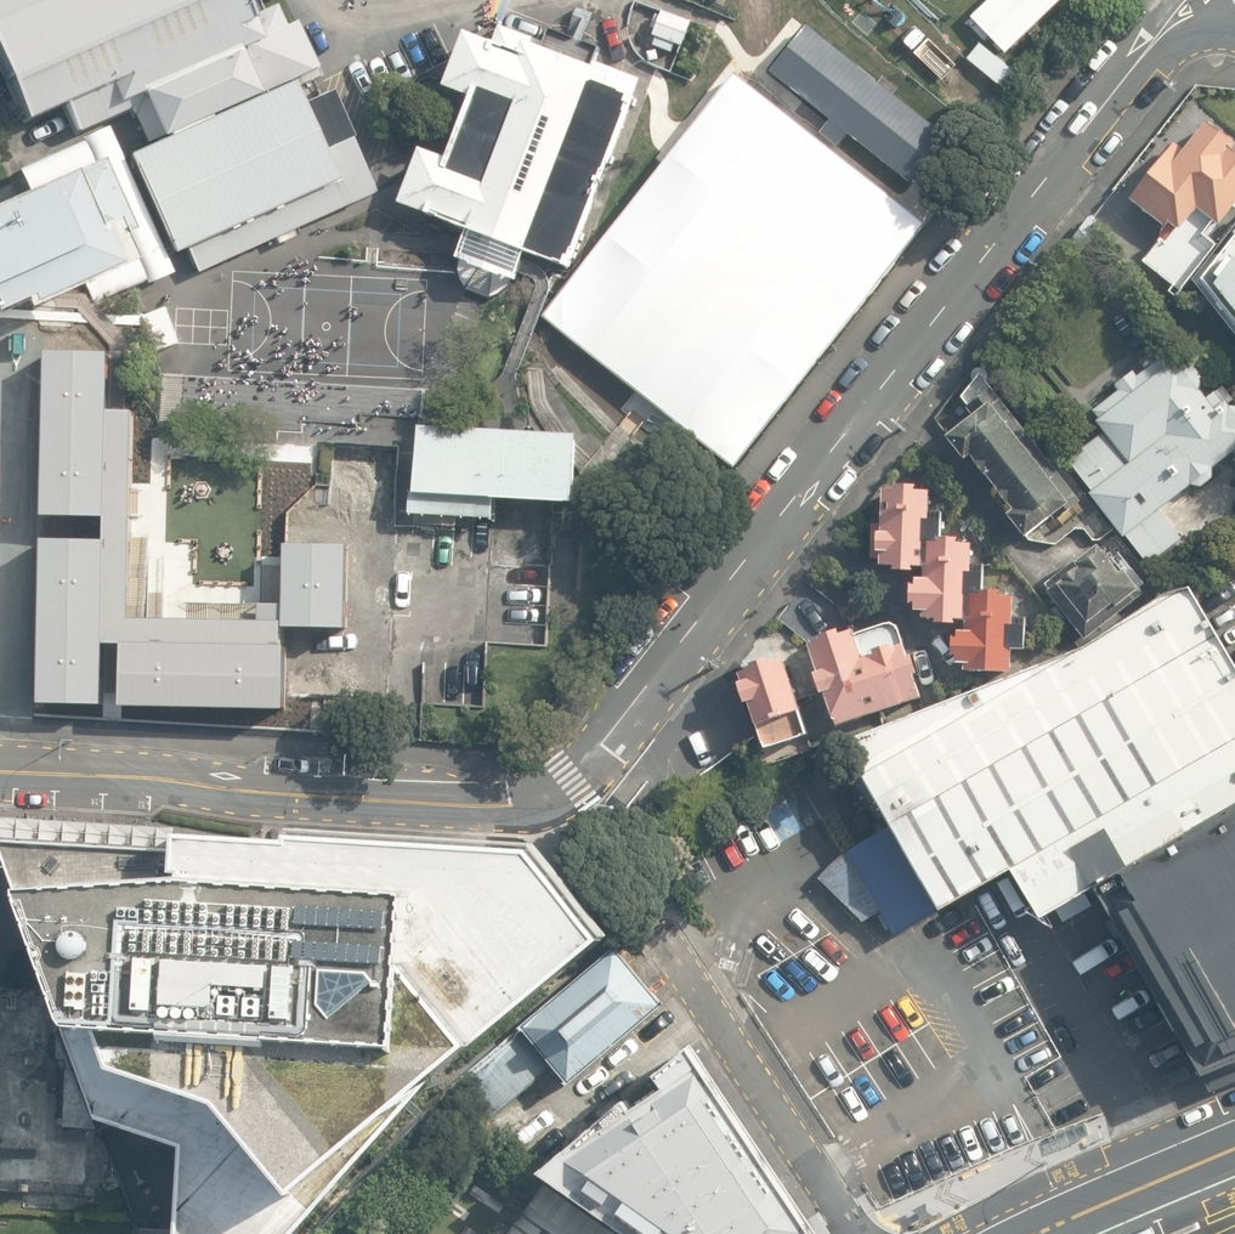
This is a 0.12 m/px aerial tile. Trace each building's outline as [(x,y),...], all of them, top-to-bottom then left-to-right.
[(319,67),(298,20),(262,36),(246,0),(0,0),(0,60),(27,122),(123,79),(151,142),(319,67)] [(693,22),(663,10),(661,16),(657,14),(651,28),(656,30),(653,36),(657,37),(654,46),(673,53),(676,44),(683,47),(693,22)] [(569,270),(641,79),(596,62),(593,68),(541,48),(543,41),(500,25),(492,44),(465,33),(445,88),(471,99),(448,160),(421,149),(399,205),(469,232),(458,259),(516,283),(527,255),(569,270)] [(948,139),(808,26),(770,72),(830,121),(820,133),(837,148),(849,134),(911,184),(948,139)] [(294,81),(133,152),(189,277),(375,194),(349,138),(325,149),(294,81)] [(1207,123),(1184,151),(1177,146),(1134,200),(1177,234),(1200,205),(1223,223),(1234,208),(1234,146),(1207,123)] [(55,306),(131,274),(119,247),(130,242),(98,172),(0,216),(0,313),(34,314),(32,308),(37,306),(38,299),(51,294),(55,306)] [(1193,281),(1234,335),(1234,229),(1193,281)] [(82,597),(84,545),(97,546),(103,415),(93,414),(97,340),(72,339),(72,309),(55,308),(55,306),(51,294),(38,299),(37,306),(32,308),(34,314),(0,313),(0,699),(22,700),(23,680),(77,683),(82,597)] [(1166,356),(1089,412),(1102,431),(1066,456),(1151,565),(1184,540),(1161,510),(1234,455),(1234,400),(1225,387),(1207,398),(1202,388),(1203,378),(1197,368),(1172,364),(1166,356)] [(1079,502),(1000,396),(948,435),(1027,541),(1079,502)] [(570,432),(414,424),(410,502),(483,506),(476,655),(547,658),(555,501),(566,501),(570,432)] [(932,492),(887,489),(884,525),(875,525),(874,564),(913,567),(929,567),(929,542),(932,492)] [(474,522),(415,519),(412,561),(471,564),(474,522)] [(973,544),(929,542),(929,567),(913,567),(911,615),(962,616),(971,617),(972,597),(973,544)] [(1134,590),(1101,548),(1055,584),(1088,626),(1134,590)] [(1192,595),(841,742),(890,831),(834,868),(869,921),(914,932),(1026,876),(1044,912),(1234,801),(1234,673),(1192,595)] [(1015,598),(972,597),(971,617),(962,616),(961,658),(1014,658),(1015,598)] [(887,627),(814,649),(839,726),(920,698),(899,632),(887,627)] [(464,647),(445,646),(442,699),(480,701),(481,664),(463,663),(464,647)] [(782,664),(740,679),(767,753),(808,738),(782,664)] [(1102,878),(1197,1069),(1234,1053),(1234,805),(1102,878)] [(180,850),(181,833),(182,828),(5,817),(4,839),(180,850)] [(4,839),(73,1030),(107,1118),(191,1146),(186,1233),(306,1233),(432,1093),(454,1076),(499,1038),(623,934),(553,853),(545,843),(297,828),(297,840),(251,837),(209,834),(186,833),(181,833),(180,850),(4,839)] [(522,1028),(572,1087),(667,1006),(649,985),(617,947),(522,1028)] [(545,1076),(512,1036),(458,1080),(493,1120),(545,1076)] [(702,1042),(662,1075),(673,1088),(640,1110),(633,1099),(542,1175),(629,1233),(829,1233),(830,1233),(702,1042)] [(533,1206),(573,1233),(613,1233),(615,1231),(547,1185),(533,1206)]
